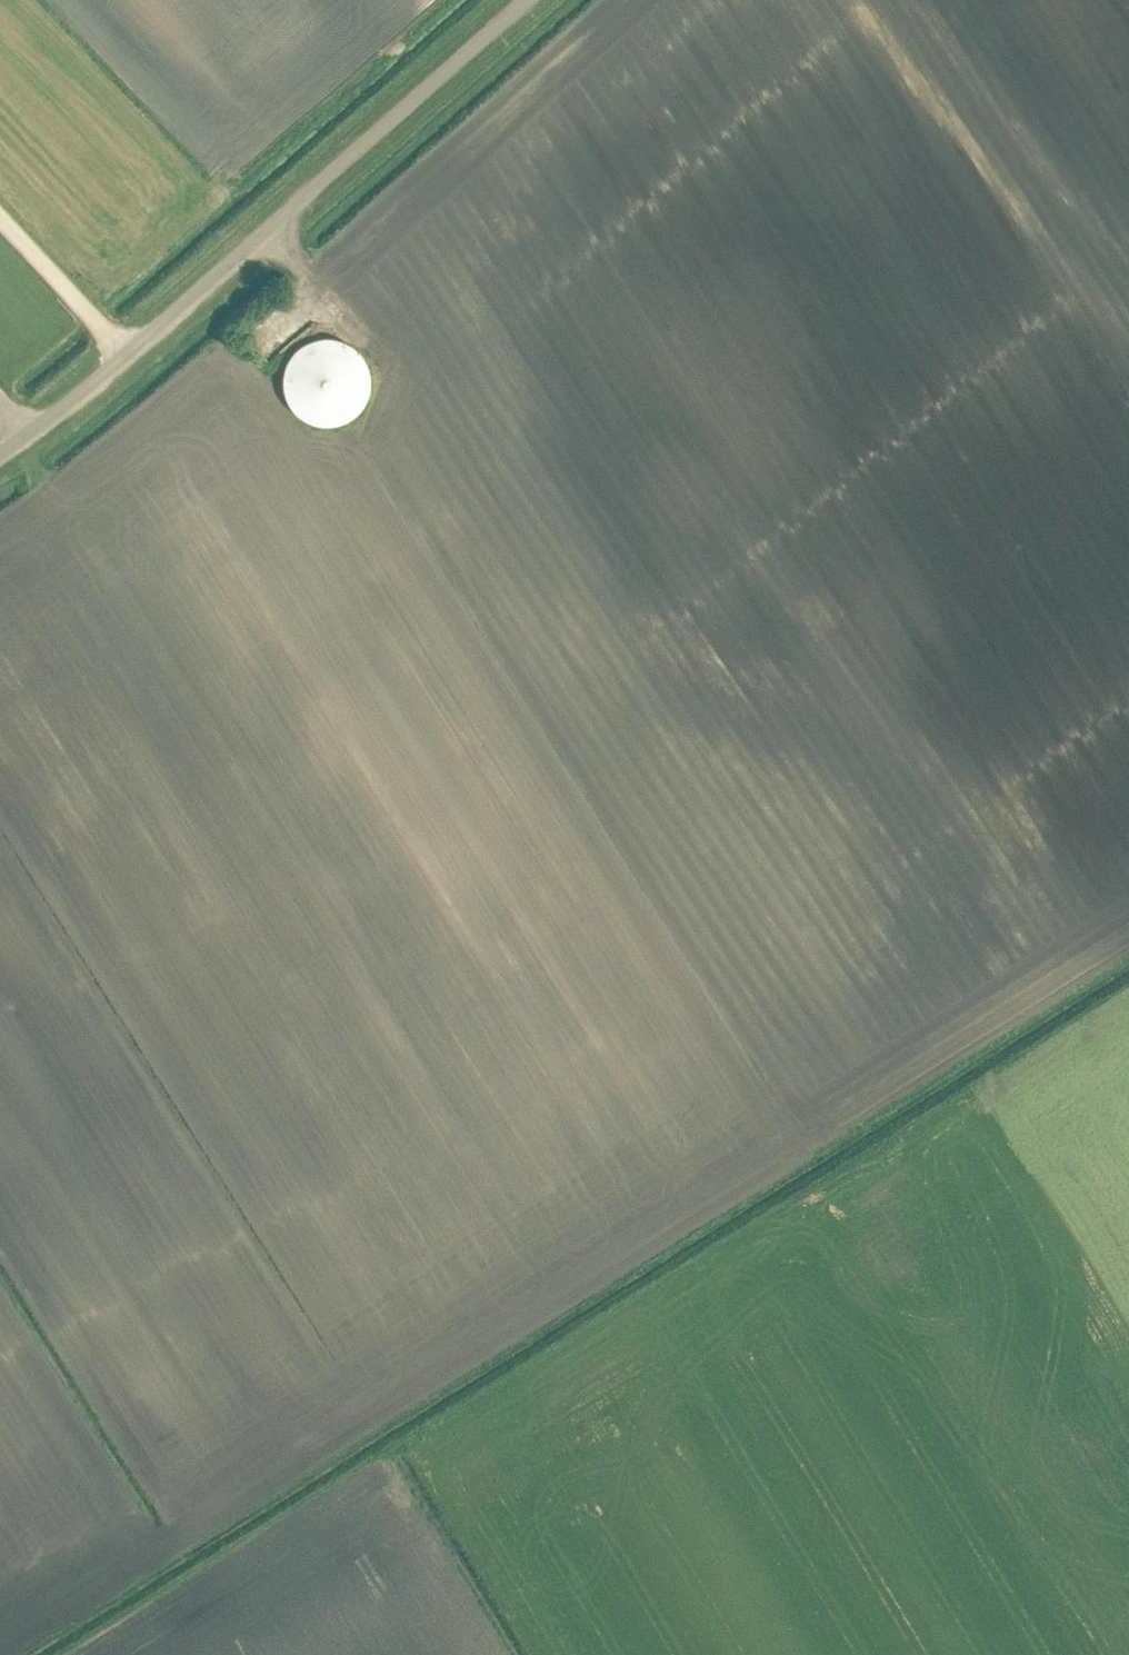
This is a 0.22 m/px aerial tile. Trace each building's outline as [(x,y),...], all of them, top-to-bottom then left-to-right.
[(334,386),(293,381),(289,412),(358,421),(366,357),(338,353),(334,386)]
